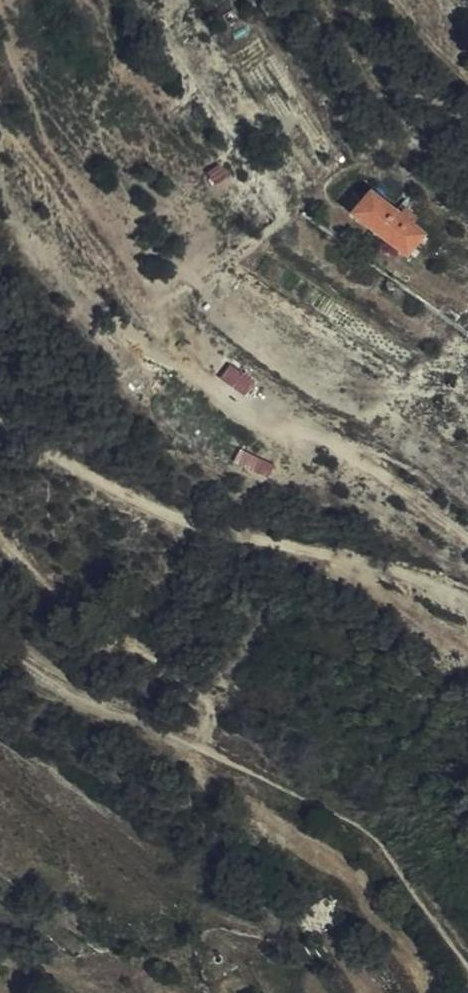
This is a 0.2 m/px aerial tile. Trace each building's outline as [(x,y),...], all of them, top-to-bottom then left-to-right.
[(431,237),(379,193),(358,219),(411,261),(431,237)] [(242,451),(237,462),(282,480),(286,469),(242,451)]
